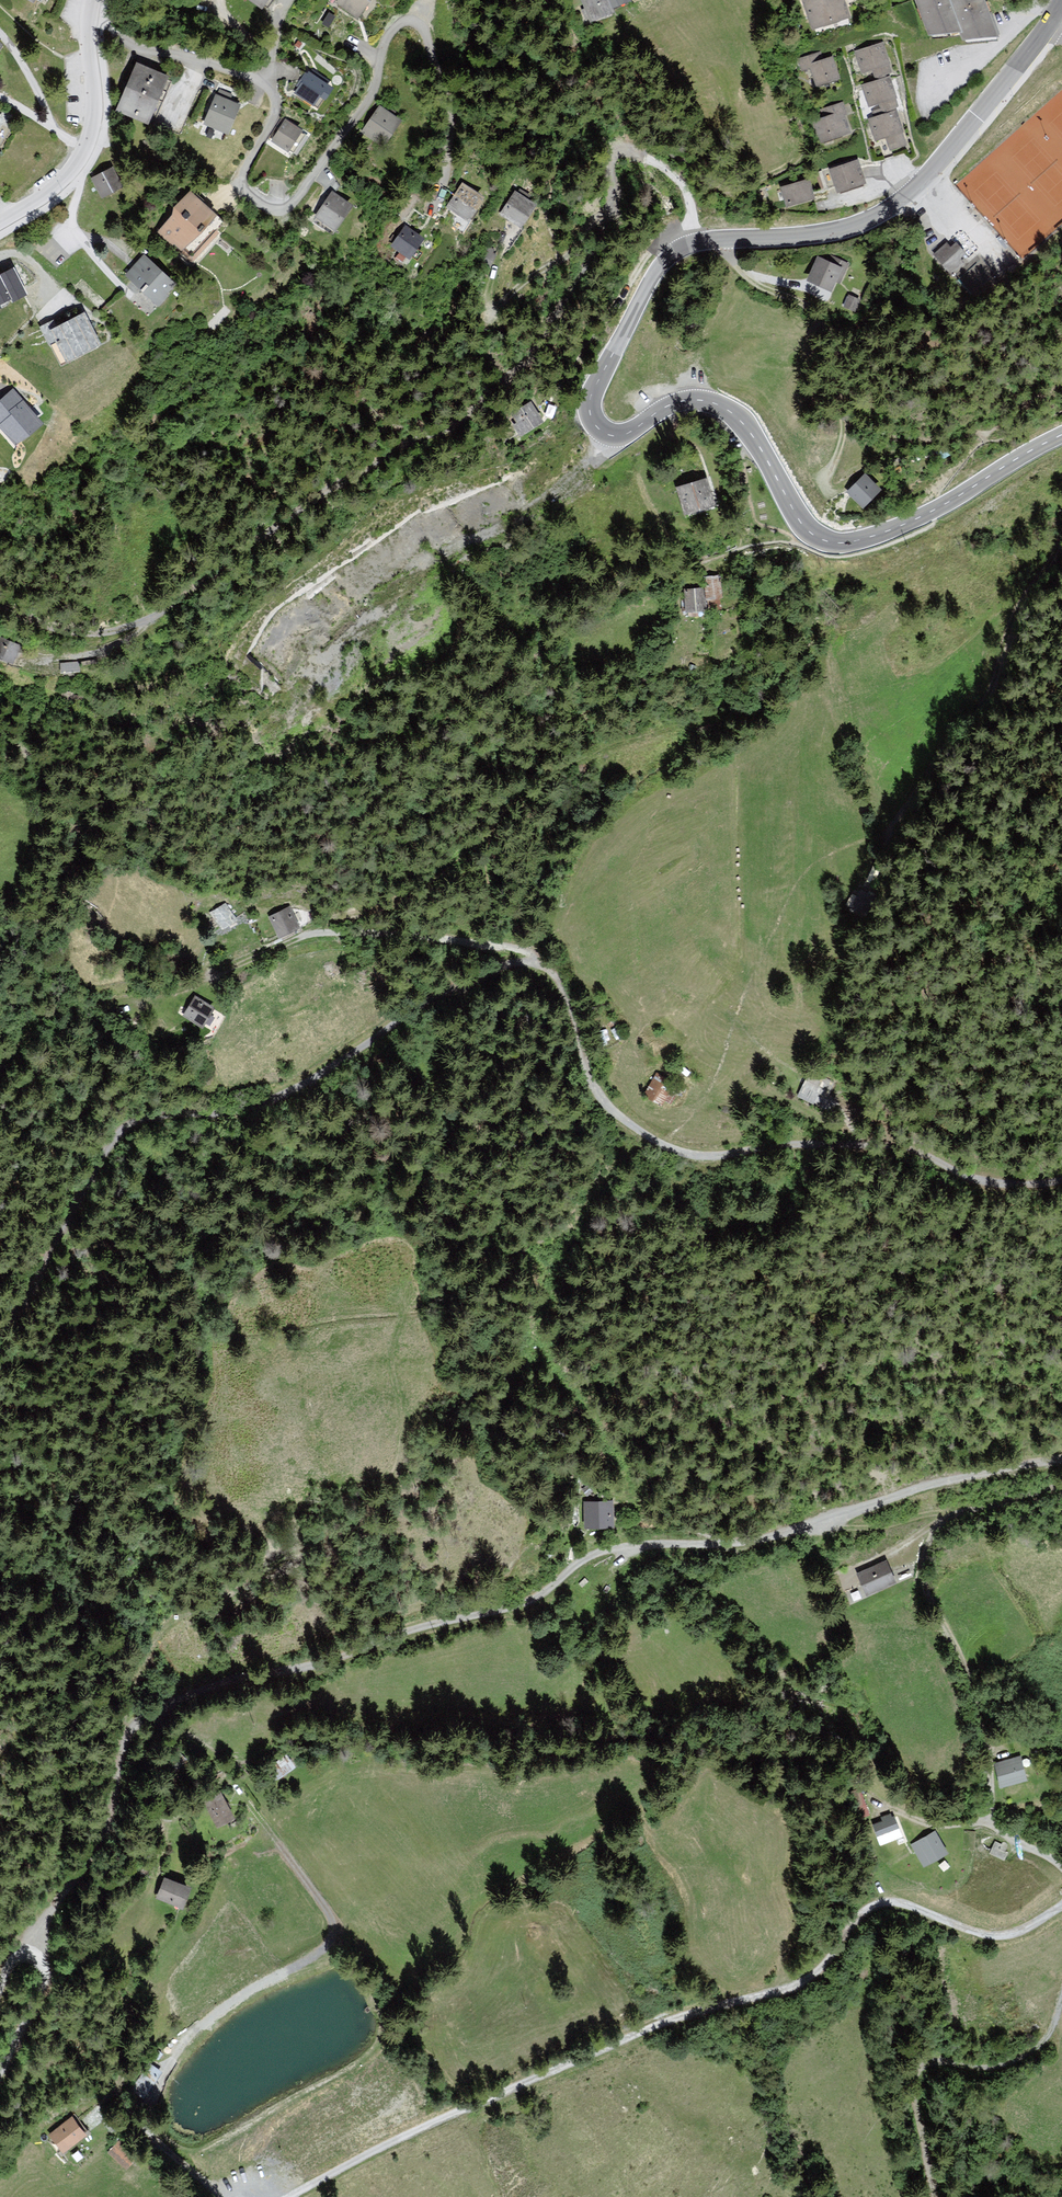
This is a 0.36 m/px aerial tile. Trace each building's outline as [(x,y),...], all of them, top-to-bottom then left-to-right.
[(267,8),(273,0),(253,0),(267,8)] [(340,2),(366,20),(378,0),(341,0),(340,2)] [(597,21),(637,1),(637,0),(589,0),(597,21)] [(804,1),(820,31),(856,18),(848,0),(818,0),(817,0),(816,0),(808,0),(804,1)] [(937,34),(969,32),(974,32),(959,0),(921,0),(937,34)] [(974,32),(969,32),(973,39),(1011,35),(995,0),(959,0),(974,32)] [(885,43),(857,52),(866,75),(875,72),(878,79),(895,74),(892,67),(894,66),(885,43)] [(824,52),(801,59),(806,73),(816,68),(823,89),(846,79),(838,57),(827,61),(824,52)] [(141,62),(120,112),(154,124),(174,76),(141,62)] [(312,71),(297,94),(319,106),(328,98),(333,101),(342,88),(333,84),(334,81),(312,71)] [(864,85),(875,119),(899,112),(901,109),(891,79),(864,85)] [(220,94),(206,125),(233,135),(241,121),(245,105),(233,100),(235,94),(221,90),(220,94)] [(819,122),(827,143),(855,136),(845,105),(823,112),(824,120),(819,122)] [(383,107),(363,133),(388,147),(408,121),(383,107)] [(875,119),(872,120),(879,142),(889,139),(892,149),(894,153),(910,149),(899,112),(875,119)] [(10,120),(0,115),(0,133),(10,120)] [(290,119),(276,142),(294,151),(309,130),(290,119)] [(862,163),(834,170),(843,196),(870,185),(862,163)] [(94,180),(106,199),(131,187),(119,168),(94,180)] [(814,180),(787,188),(794,208),(821,199),(814,180)] [(469,183),(452,208),(478,225),(496,199),(469,183)] [(336,192),(319,217),(343,232),(360,206),(336,192)] [(522,192),(506,215),(532,230),(548,205),(522,192)] [(178,217),(161,233),(188,259),(194,254),(230,222),(200,194),(187,201),(179,208),(178,217)] [(410,227),(394,248),(417,259),(432,238),(410,227)] [(945,239),(929,253),(951,276),(966,263),(962,259),(966,255),(954,242),(951,245),(945,239)] [(148,255),(129,278),(165,309),(181,288),(148,255)] [(819,260),(810,281),(838,294),(851,265),(835,260),(832,264),(819,260)] [(17,272),(0,280),(0,313),(30,297),(17,272)] [(859,300),(848,295),(843,308),(854,312),(859,300)] [(78,310),(42,328),(64,370),(108,346),(91,314),(83,318),(78,310)] [(23,395),(8,404),(3,401),(0,403),(0,425),(18,444),(44,423),(23,395)] [(531,400),(506,414),(520,437),(544,421),(531,400)] [(864,473),(846,493),(864,510),(882,490),(864,473)] [(710,478),(680,488),(690,515),(720,506),(710,478)] [(707,580),(708,589),(711,603),(728,600),(723,577),(707,580)] [(708,589),(687,592),(690,614),(713,613),(711,603),(708,589)] [(25,644),(2,635),(0,641),(0,656),(17,663),(25,644)] [(86,659),(63,661),(64,672),(87,670),(86,659)] [(226,928),(238,918),(224,903),(213,913),(226,928)] [(282,939),(304,928),(293,905),(271,916),(282,939)] [(200,996),(187,1016),(209,1030),(222,1010),(200,996)] [(659,1067),(644,1092),(673,1108),(687,1083),(659,1067)] [(841,1081),(808,1071),(801,1096),(833,1106),(841,1081)] [(584,1503),(584,1528),(614,1527),(613,1502),(584,1503)] [(891,1558),(861,1571),(872,1594),(903,1581),(891,1558)] [(276,1778),(295,1766),(288,1755),(269,1767),(276,1778)] [(1020,1757),(992,1762),(996,1787),(1025,1783),(1020,1757)] [(220,1792),(204,1799),(217,1825),(233,1817),(220,1792)] [(893,1817),(873,1824),(880,1844),(900,1837),(893,1817)] [(935,1831),(911,1842),(923,1867),(946,1856),(935,1831)] [(191,1889),(164,1876),(154,1896),(181,1910),(191,1889)] [(77,2143),(64,2127),(40,2145),(54,2162),(77,2143)] [(137,2157),(120,2141),(109,2152),(126,2168),(137,2157)]
